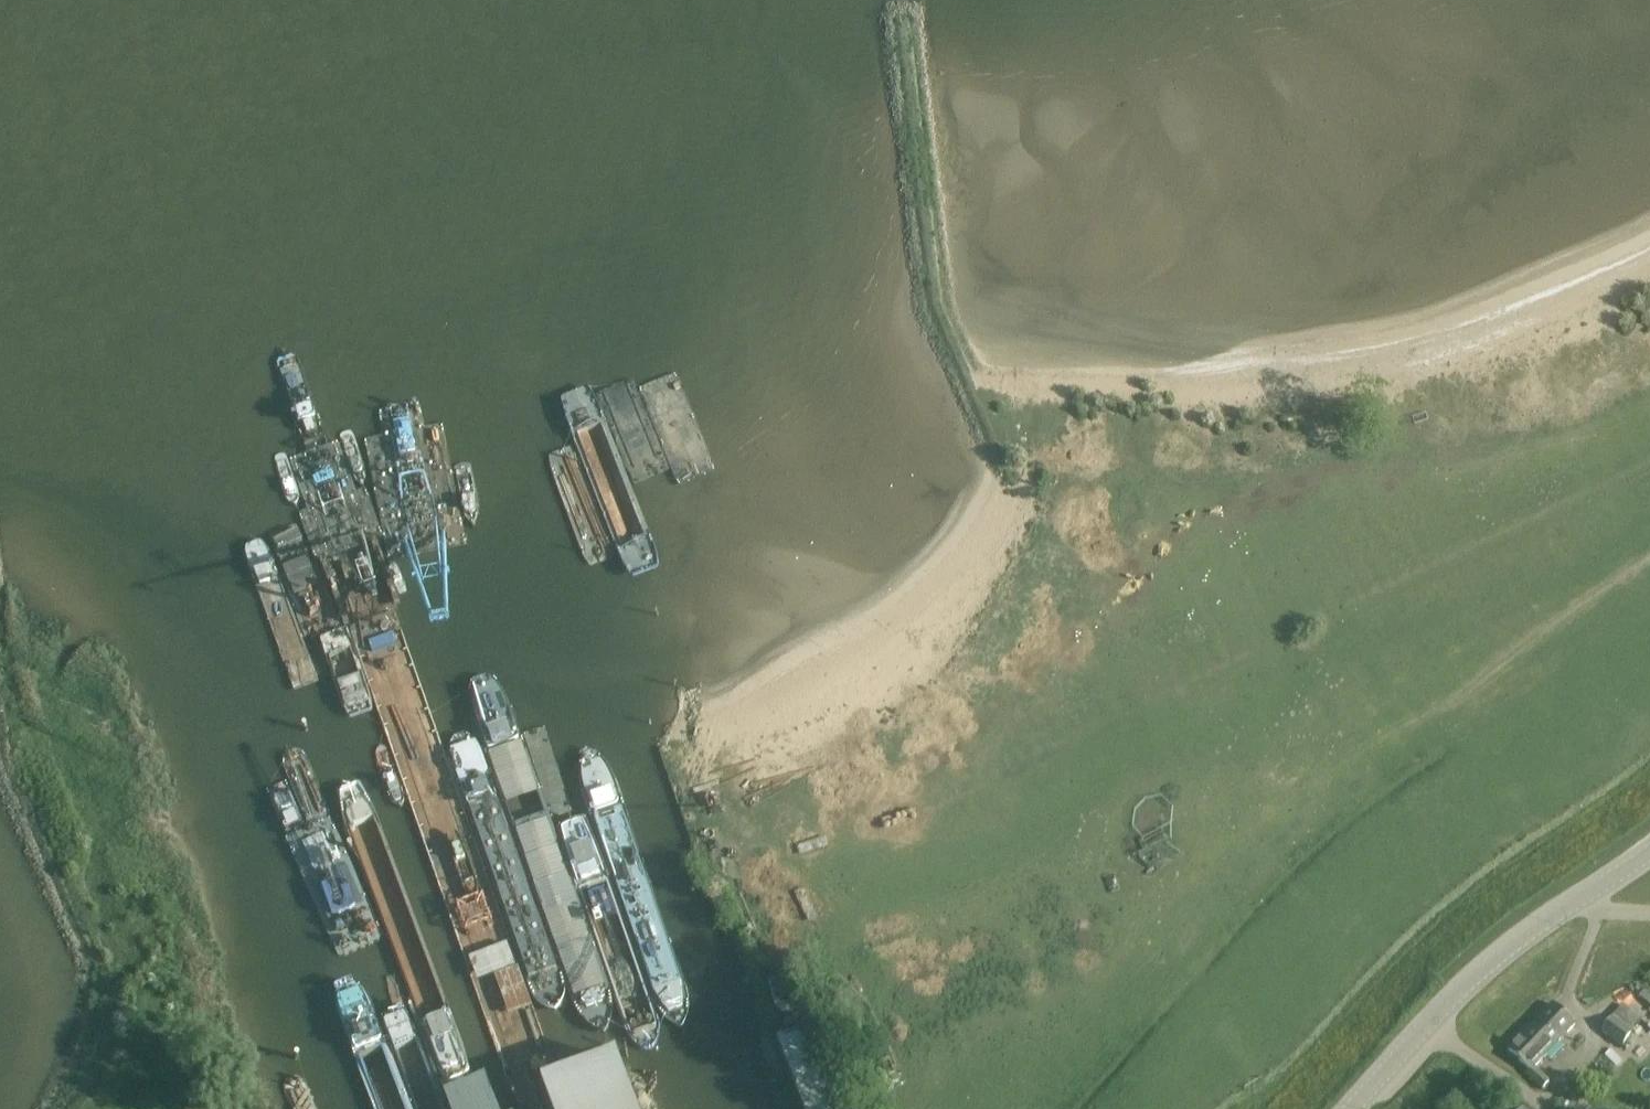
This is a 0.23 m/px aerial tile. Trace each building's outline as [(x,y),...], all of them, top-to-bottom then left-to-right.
[(1553,1004),(1551,1006),(1508,1051),(1529,1072),(1526,1075),(1542,1091),(1550,1083),(1534,1068),(1575,1026),(1553,1004)] [(1603,1033),(1622,1046),(1629,1052),(1648,1024),(1623,1005),(1613,1018),(1603,1033)] [(618,1055),(538,1087),(547,1108),(639,1108),(618,1055)]
